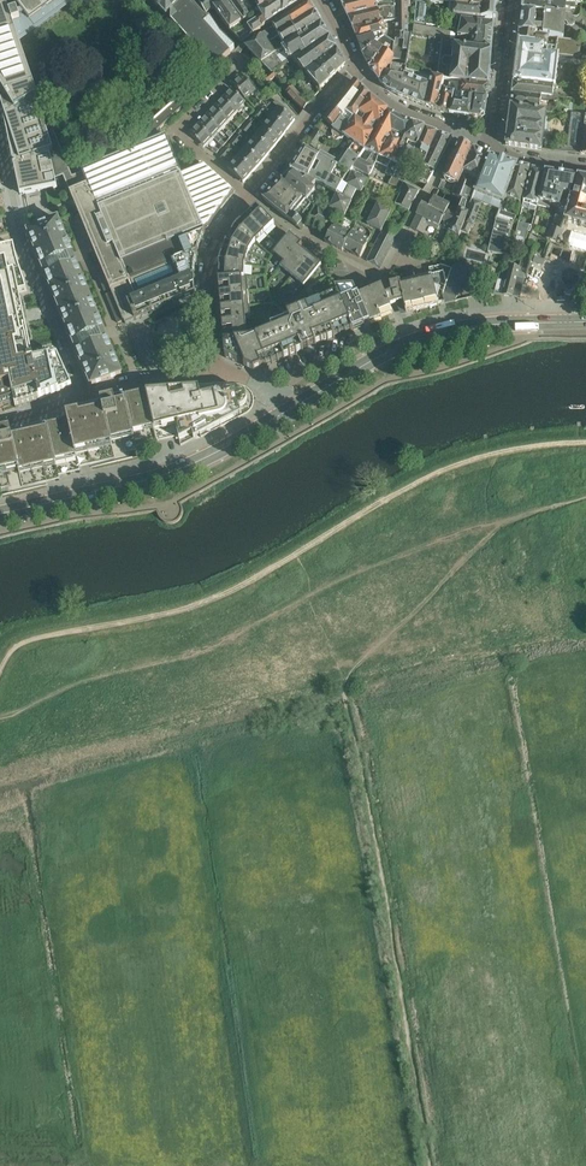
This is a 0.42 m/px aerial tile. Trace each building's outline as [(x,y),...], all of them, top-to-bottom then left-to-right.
[(18,6),(22,12),(18,14),(17,12),(9,14),(10,17),(8,17),(17,39),(18,38),(32,28),(39,23),(70,0),(13,0),(18,6)] [(160,128),(177,113),(216,79),(210,73),(216,68),(215,67),(230,53),(230,52),(235,48),(220,34),(209,17),(207,19),(190,0),(152,0),(166,15),(171,11),(170,20),(187,39),(186,48),(203,66),(202,75),(109,158),(110,159),(140,146),(143,145),(150,138),(160,128)] [(198,2),(206,11),(213,5),(209,0),(201,0),(198,2)] [(213,5),(221,16),(232,8),(226,0),(219,0),(213,5)] [(244,19),(249,15),(241,2),(244,0),(230,0),(244,19)] [(259,8),(258,9),(261,15),(247,24),(253,33),(280,15),(282,13),(303,0),(273,0),(259,8)] [(342,5),(347,17),(394,5),(394,0),(359,0),(342,5)] [(394,5),(395,19),(395,24),(407,23),(407,0),(394,0),(394,5)] [(418,0),(416,0),(415,1),(414,22),(421,23),(421,20),(422,20),(424,4),(423,4),(423,1),(418,0)] [(494,18),(495,0),(455,0),(455,2),(450,1),(448,14),(470,16),(494,18)] [(566,2),(566,1),(558,0),(523,0),(522,10),(565,14),(566,6),(569,7),(570,8),(575,8),(575,3),(566,2)] [(3,110),(2,110),(20,195),(22,194),(57,187),(55,179),(63,176),(64,179),(72,176),(24,56),(20,47),(19,44),(17,39),(8,17),(10,17),(9,14),(4,1),(0,4),(0,101),(3,110)] [(309,2),(288,16),(286,17),(292,26),(314,11),(309,2)] [(347,17),(353,28),(382,21),(388,20),(395,19),(394,5),(347,17)] [(241,20),(232,8),(221,16),(230,28),(241,20)] [(573,15),(565,14),(522,10),(520,31),(547,34),(547,36),(548,36),(557,37),(563,38),(565,20),(566,20),(566,21),(567,23),(568,24),(569,25),(571,25),(572,25),(574,24),(574,23),(575,22),(576,20),(575,18),(574,17),(573,16),(573,15)] [(321,23),(314,11),(292,26),(299,37),(321,23)] [(299,37),(292,26),(286,17),(273,26),(285,45),(285,46),(299,37)] [(448,19),(446,27),(455,29),(456,20),(448,19)] [(491,51),(494,23),(461,19),(458,36),(468,37),(466,47),(491,51)] [(358,40),(381,33),(385,31),(382,21),(353,28),(358,40)] [(275,51),(261,61),(261,62),(271,73),(271,72),(282,65),(291,59),(293,59),(299,55),(300,56),(329,36),(321,23),(299,37),(285,46),(285,45),(277,50),(275,51)] [(408,34),(407,23),(395,24),(395,31),(396,31),(395,38),(402,40),(404,33),(408,34)] [(414,25),(413,35),(442,39),(441,43),(438,59),(439,59),(442,59),(441,64),(438,64),(437,70),(437,69),(435,76),(444,78),(445,78),(448,79),(450,79),(451,80),(455,81),(462,82),(488,85),(489,72),(490,64),(491,51),(466,47),(456,46),(457,41),(454,41),(450,40),(451,33),(451,32),(443,31),(443,30),(414,25)] [(520,31),(519,42),(544,44),(546,45),(548,36),(547,36),(547,34),(520,31)] [(239,38),(242,41),(250,35),(248,32),(239,38)] [(269,41),(270,40),(264,32),(246,45),(261,61),(275,51),(269,41)] [(362,54),(376,42),(382,37),(381,33),(358,40),(362,54)] [(392,58),(392,59),(400,61),(407,62),(408,60),(412,35),(408,34),(404,33),(402,40),(395,38),(394,42),(392,58)] [(299,55),(293,59),(305,72),(336,48),(331,40),(329,37),(330,37),(329,36),(300,56),(299,55)] [(392,59),(392,58),(394,42),(383,36),(382,37),(376,42),(381,48),(369,67),(379,80),(391,64),(392,64),(392,59)] [(518,50),(514,80),(553,85),(555,85),(558,61),(558,56),(569,58),(579,59),(581,40),(563,38),(557,37),(556,46),(547,45),(546,45),(544,44),(519,42),(518,45),(518,50)] [(376,42),(362,54),(369,67),(381,48),(376,42)] [(340,54),(336,48),(305,72),(320,89),(346,64),(340,54)] [(387,90),(399,96),(424,106),(431,74),(405,68),(391,64),(379,80),(387,89),(387,90)] [(275,76),(271,72),(271,73),(264,78),(268,82),(275,76)] [(437,110),(442,89),(443,85),(444,78),(435,76),(431,74),(424,106),(437,110)] [(242,75),(232,83),(234,85),(245,98),(250,93),(252,95),(254,95),(257,92),(255,89),(242,75)] [(472,95),(487,97),(488,97),(488,85),(462,82),(455,81),(450,79),(448,87),(443,85),(442,89),(447,91),(460,94),(472,95)] [(553,85),(514,80),(512,91),(552,96),(553,85)] [(322,119),(316,130),(324,135),(328,137),(333,130),(334,128),(334,129),(345,113),(363,90),(354,81),(344,94),(330,110),(322,119)] [(293,85),(286,91),(290,95),(295,101),(301,106),(302,106),(303,108),(304,108),(309,102),(301,94),(293,85)] [(222,97),(237,110),(239,113),(242,110),(239,108),(245,101),(231,88),(222,97)] [(460,94),(447,91),(442,89),(437,110),(449,114),(470,117),(472,95),(460,94)] [(334,129),(334,128),(333,130),(332,133),(333,137),(338,141),(343,140),(344,137),(345,138),(356,123),(368,100),(370,97),(363,90),(345,113),(334,129)] [(552,96),(512,91),(510,107),(539,111),(540,101),(548,102),(549,99),(557,100),(557,96),(552,96)] [(487,97),(472,95),(470,117),(480,118),(484,115),(487,97)] [(214,106),(228,119),(231,122),(234,119),(231,116),(237,110),(222,97),(214,106)] [(364,151),(387,111),(370,97),(368,100),(356,123),(345,138),(354,143),(348,152),(359,159),(364,151)] [(288,109),(275,100),(273,104),(277,107),(278,107),(285,113),(288,109)] [(225,128),(223,125),(228,119),(214,106),(206,115),(220,128),(223,131),(225,128)] [(295,120),(285,113),(278,107),(277,107),(262,128),(245,149),(227,168),(243,182),(261,163),(278,141),(295,120)] [(253,116),(255,118),(257,120),(265,111),(261,107),(253,116)] [(544,131),(546,112),(539,111),(510,107),(507,132),(506,145),(541,150),(544,131)] [(390,163),(397,150),(395,149),(399,142),(394,139),(395,137),(402,141),(411,124),(399,119),(387,111),(364,151),(372,154),(367,163),(359,159),(353,168),(369,177),(374,168),(375,163),(388,169),(390,163)] [(581,154),(585,115),(571,113),(567,153),(581,154)] [(206,115),(198,124),(212,137),(214,139),(217,137),(214,134),(220,128),(206,115)] [(249,121),(242,130),(246,133),(253,124),(249,121)] [(206,143),(212,137),(198,124),(189,133),(203,146),(204,146),(207,148),(209,144),(206,143)] [(397,150),(390,163),(385,174),(392,177),(393,176),(396,169),(396,166),(396,165),(407,170),(414,159),(425,129),(411,124),(402,141),(395,137),(394,139),(399,142),(395,149),(397,150)] [(72,176),(64,179),(77,211),(78,211),(79,215),(110,289),(114,299),(115,303),(117,307),(118,310),(122,321),(123,321),(125,324),(134,320),(134,319),(128,305),(136,302),(136,300),(181,281),(174,264),(185,259),(177,242),(203,231),(203,227),(207,227),(215,215),(224,203),(234,192),(228,187),(203,165),(202,165),(181,174),(173,157),(165,136),(164,137),(160,128),(150,138),(143,145),(140,146),(110,159),(82,170),(83,171),(72,176)] [(414,159),(425,164),(438,133),(436,132),(425,129),(414,159)] [(316,130),(307,144),(314,149),(324,135),(316,130)] [(438,133),(425,164),(435,170),(440,159),(451,138),(438,133)] [(238,134),(230,143),(234,147),(242,138),(238,134)] [(460,142),(451,160),(466,166),(473,149),(461,142),(460,142)] [(219,150),(222,147),(218,143),(214,147),(212,151),(217,154),(219,150)] [(218,157),(222,160),(230,151),(226,147),(218,157)] [(304,148),(290,170),(316,182),(318,183),(323,186),(325,187),(325,188),(328,190),(337,194),(342,184),(353,168),(359,159),(348,152),(346,155),(341,152),(336,160),(320,151),(318,155),(304,148)] [(471,199),(474,193),(489,157),(473,149),(466,166),(463,171),(462,174),(458,185),(453,196),(462,201),(455,216),(448,231),(459,236),(461,232),(460,231),(473,200),(471,199)] [(479,180),(474,193),(485,197),(503,204),(517,166),(500,160),(489,157),(479,180)] [(463,171),(466,166),(451,160),(443,178),(458,185),(462,174),(463,171)] [(418,176),(417,178),(427,182),(427,183),(434,171),(435,170),(425,164),(418,176)] [(517,166),(503,204),(505,205),(508,198),(520,202),(529,168),(517,165),(517,166)] [(537,201),(545,172),(532,169),(523,203),(530,205),(529,209),(537,211),(540,201),(537,201)] [(312,187),(316,182),(290,170),(274,186),(305,211),(310,204),(313,206),(319,199),(312,193),(315,189),(312,187)] [(545,172),(537,201),(540,201),(551,205),(558,207),(562,195),(573,198),(578,178),(564,175),(559,174),(545,172)] [(342,184),(337,194),(329,209),(345,216),(352,202),(351,201),(356,191),(361,193),(367,180),(352,173),(346,186),(342,184)] [(392,177),(389,184),(401,190),(403,184),(404,182),(393,176),(392,177)] [(567,219),(582,223),(581,226),(585,228),(585,179),(578,178),(573,198),(567,219)] [(400,195),(395,205),(409,212),(419,192),(416,190),(405,185),(403,184),(401,190),(399,194),(400,195)] [(274,186),(262,198),(300,229),(305,223),(299,218),(305,211),(274,186)] [(558,207),(547,239),(552,240),(554,241),(559,243),(559,241),(563,230),(559,229),(563,217),(567,219),(573,198),(562,195),(558,207)] [(444,216),(439,226),(448,231),(455,216),(446,211),(449,205),(434,197),(431,203),(430,206),(433,207),(431,210),(444,216)] [(433,207),(430,206),(431,203),(424,200),(417,214),(423,218),(417,231),(423,234),(428,224),(437,229),(439,226),(444,216),(431,210),(433,207)] [(482,203),(473,200),(460,231),(461,232),(468,235),(471,226),(472,226),(482,203)] [(367,224),(381,231),(391,211),(377,203),(367,224)] [(261,211),(256,206),(250,212),(251,212),(246,217),(258,228),(264,234),(274,225),(268,219),(261,211)] [(324,210),(318,207),(310,220),(316,224),(324,210)] [(324,228),(331,214),(324,210),(316,224),(324,228)] [(513,224),(514,219),(502,215),(497,213),(496,218),(493,231),(488,252),(505,256),(508,243),(511,233),(513,224)] [(410,228),(417,231),(423,218),(417,214),(410,228)] [(264,234),(258,228),(246,217),(241,222),(240,221),(236,226),(235,226),(255,243),(264,234)] [(121,374),(57,219),(27,231),(90,384),(121,374)] [(304,287),(292,277),(281,268),(280,268),(284,264),(273,254),(286,238),(274,225),(268,219),(258,228),(249,237),(241,250),(236,262),(236,278),(238,308),(241,340),(237,340),(246,367),(254,370),(261,367),(266,365),(266,366),(267,365),(267,364),(271,363),(272,364),(273,363),(273,362),(277,360),(278,361),(279,361),(279,360),(283,358),(284,359),(285,358),(285,357),(289,355),(290,356),(291,356),(291,355),(295,353),(296,354),(297,353),(297,352),(301,350),(302,351),(303,351),(303,349),(315,345),(315,346),(317,345),(316,344),(327,340),(327,341),(329,340),(328,339),(333,337),(334,338),(335,338),(334,336),(339,335),(339,336),(341,335),(340,334),(345,332),(345,333),(347,333),(346,332),(351,330),(351,331),(352,330),(337,294),(334,285),(330,275),(325,264),(323,262),(320,266),(321,266),(304,287)] [(397,236),(400,228),(387,221),(383,228),(397,236)] [(518,237),(515,246),(523,249),(526,238),(527,233),(528,231),(530,232),(532,226),(519,223),(518,226),(516,234),(515,236),(518,237)] [(331,228),(330,231),(325,241),(342,250),(343,249),(351,232),(335,224),(332,228),(331,228)] [(255,243),(235,226),(232,232),(225,243),(249,253),(255,243)] [(393,242),(397,236),(383,228),(380,235),(393,242)] [(360,257),(367,244),(366,243),(368,239),(352,230),(351,232),(343,249),(360,257)] [(136,302),(128,305),(134,319),(136,318),(142,316),(195,294),(194,277),(196,255),(205,231),(203,231),(177,242),(185,259),(174,264),(181,281),(136,300),(136,302)] [(286,238),(273,254),(284,264),(280,268),(281,268),(301,244),(296,239),(289,233),(286,237),(287,237),(286,238)] [(390,249),(393,242),(380,235),(376,242),(390,249)] [(387,255),(390,249),(376,242),(373,248),(380,251),(387,255)] [(249,253),(225,243),(221,254),(219,261),(245,265),(249,253)] [(292,277),(309,256),(299,248),(302,244),(301,244),(281,268),(292,277)] [(13,404),(14,404),(15,407),(15,408),(29,403),(38,400),(39,400),(71,385),(57,354),(33,359),(24,316),(19,292),(26,291),(18,265),(17,261),(14,245),(0,248),(0,409),(13,404)] [(373,248),(367,260),(367,261),(373,264),(380,251),(373,248)] [(387,255),(380,251),(373,264),(380,268),(387,255)] [(309,256),(292,277),(304,287),(321,266),(320,266),(309,256)] [(536,258),(527,282),(540,287),(549,264),(536,258)] [(219,261),(219,268),(219,279),(218,280),(247,278),(247,277),(244,277),(245,265),(219,261)] [(381,286),(358,295),(361,302),(369,322),(370,323),(371,322),(388,315),(393,313),(392,310),(390,306),(393,305),(396,304),(398,308),(404,306),(406,312),(412,311),(416,310),(421,309),(430,307),(435,306),(438,305),(441,304),(445,303),(443,296),(443,295),(446,285),(446,282),(447,282),(452,269),(441,265),(429,268),(431,276),(430,276),(412,281),(400,283),(400,282),(389,284),(390,288),(391,292),(388,294),(385,295),(384,293),(383,291),(381,286)] [(512,296),(517,277),(519,267),(510,265),(506,281),(498,279),(494,294),(512,296)] [(517,277),(512,296),(520,297),(524,279),(517,277)] [(247,278),(218,280),(219,287),(220,294),(219,294),(219,295),(248,292),(247,278)] [(358,295),(353,284),(334,285),(337,294),(341,301),(352,330),(364,326),(363,324),(369,322),(361,302),(358,295)] [(249,307),(248,292),(219,295),(220,302),(221,308),(221,309),(238,308),(249,307)] [(249,307),(238,308),(221,309),(221,316),(222,316),(222,323),(222,324),(251,321),(249,307)] [(246,322),(251,322),(251,321),(222,324),(222,330),(223,330),(224,342),(223,342),(247,340),(246,322)] [(246,414),(248,412),(250,411),(251,409),(252,407),(253,405),(253,402),(253,400),(253,398),(253,396),(252,394),(251,392),(249,390),(248,388),(245,387),(243,386),(241,386),(239,385),(237,385),(146,393),(157,441),(178,436),(180,445),(200,435),(201,437),(245,414),(246,414)] [(1,495),(47,484),(47,481),(59,478),(58,474),(79,469),(79,466),(90,463),(91,467),(138,456),(136,445),(157,441),(146,393),(124,398),(125,401),(115,404),(114,398),(100,401),(102,407),(78,412),(66,414),(68,421),(12,434),(10,429),(0,431),(0,492),(1,495)]
